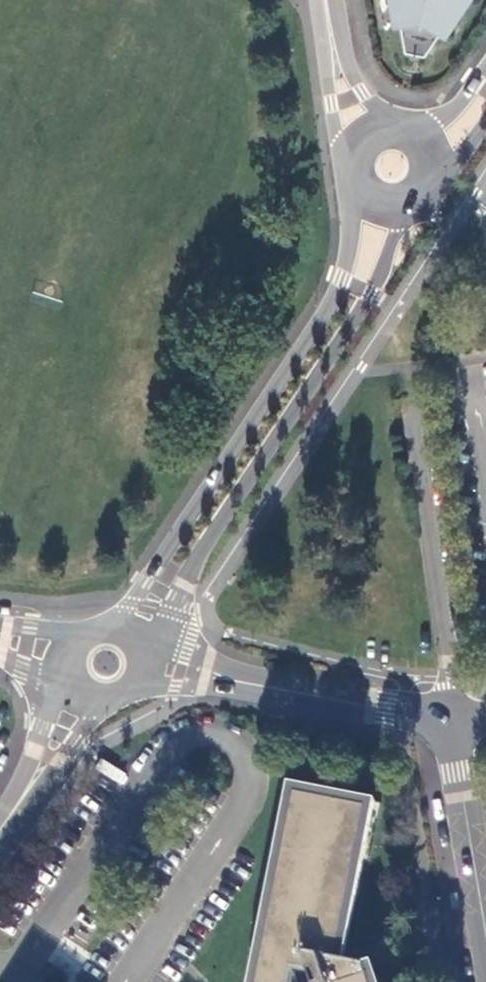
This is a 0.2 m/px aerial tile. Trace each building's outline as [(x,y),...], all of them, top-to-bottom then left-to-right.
[(395,30),(402,29),(405,54),(411,55),(410,59),(418,60),(419,57),(424,58),(439,38),(444,41),(463,13),(465,0),(390,0),(395,30)] [(295,794),(257,981),(368,981),(364,968),(334,961),(365,809),(295,794)]
